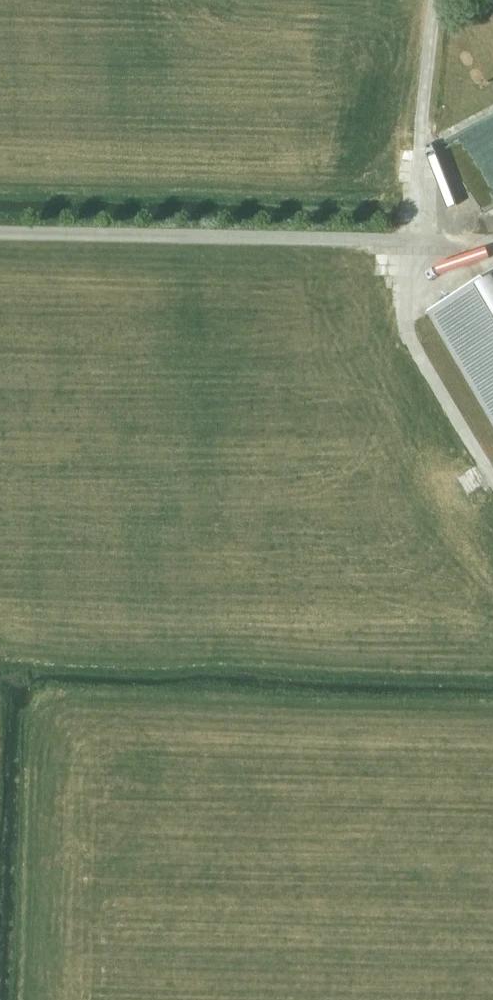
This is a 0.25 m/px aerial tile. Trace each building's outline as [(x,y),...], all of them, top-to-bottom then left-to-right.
[(431,312),(492,417),(492,275),(431,312)]
